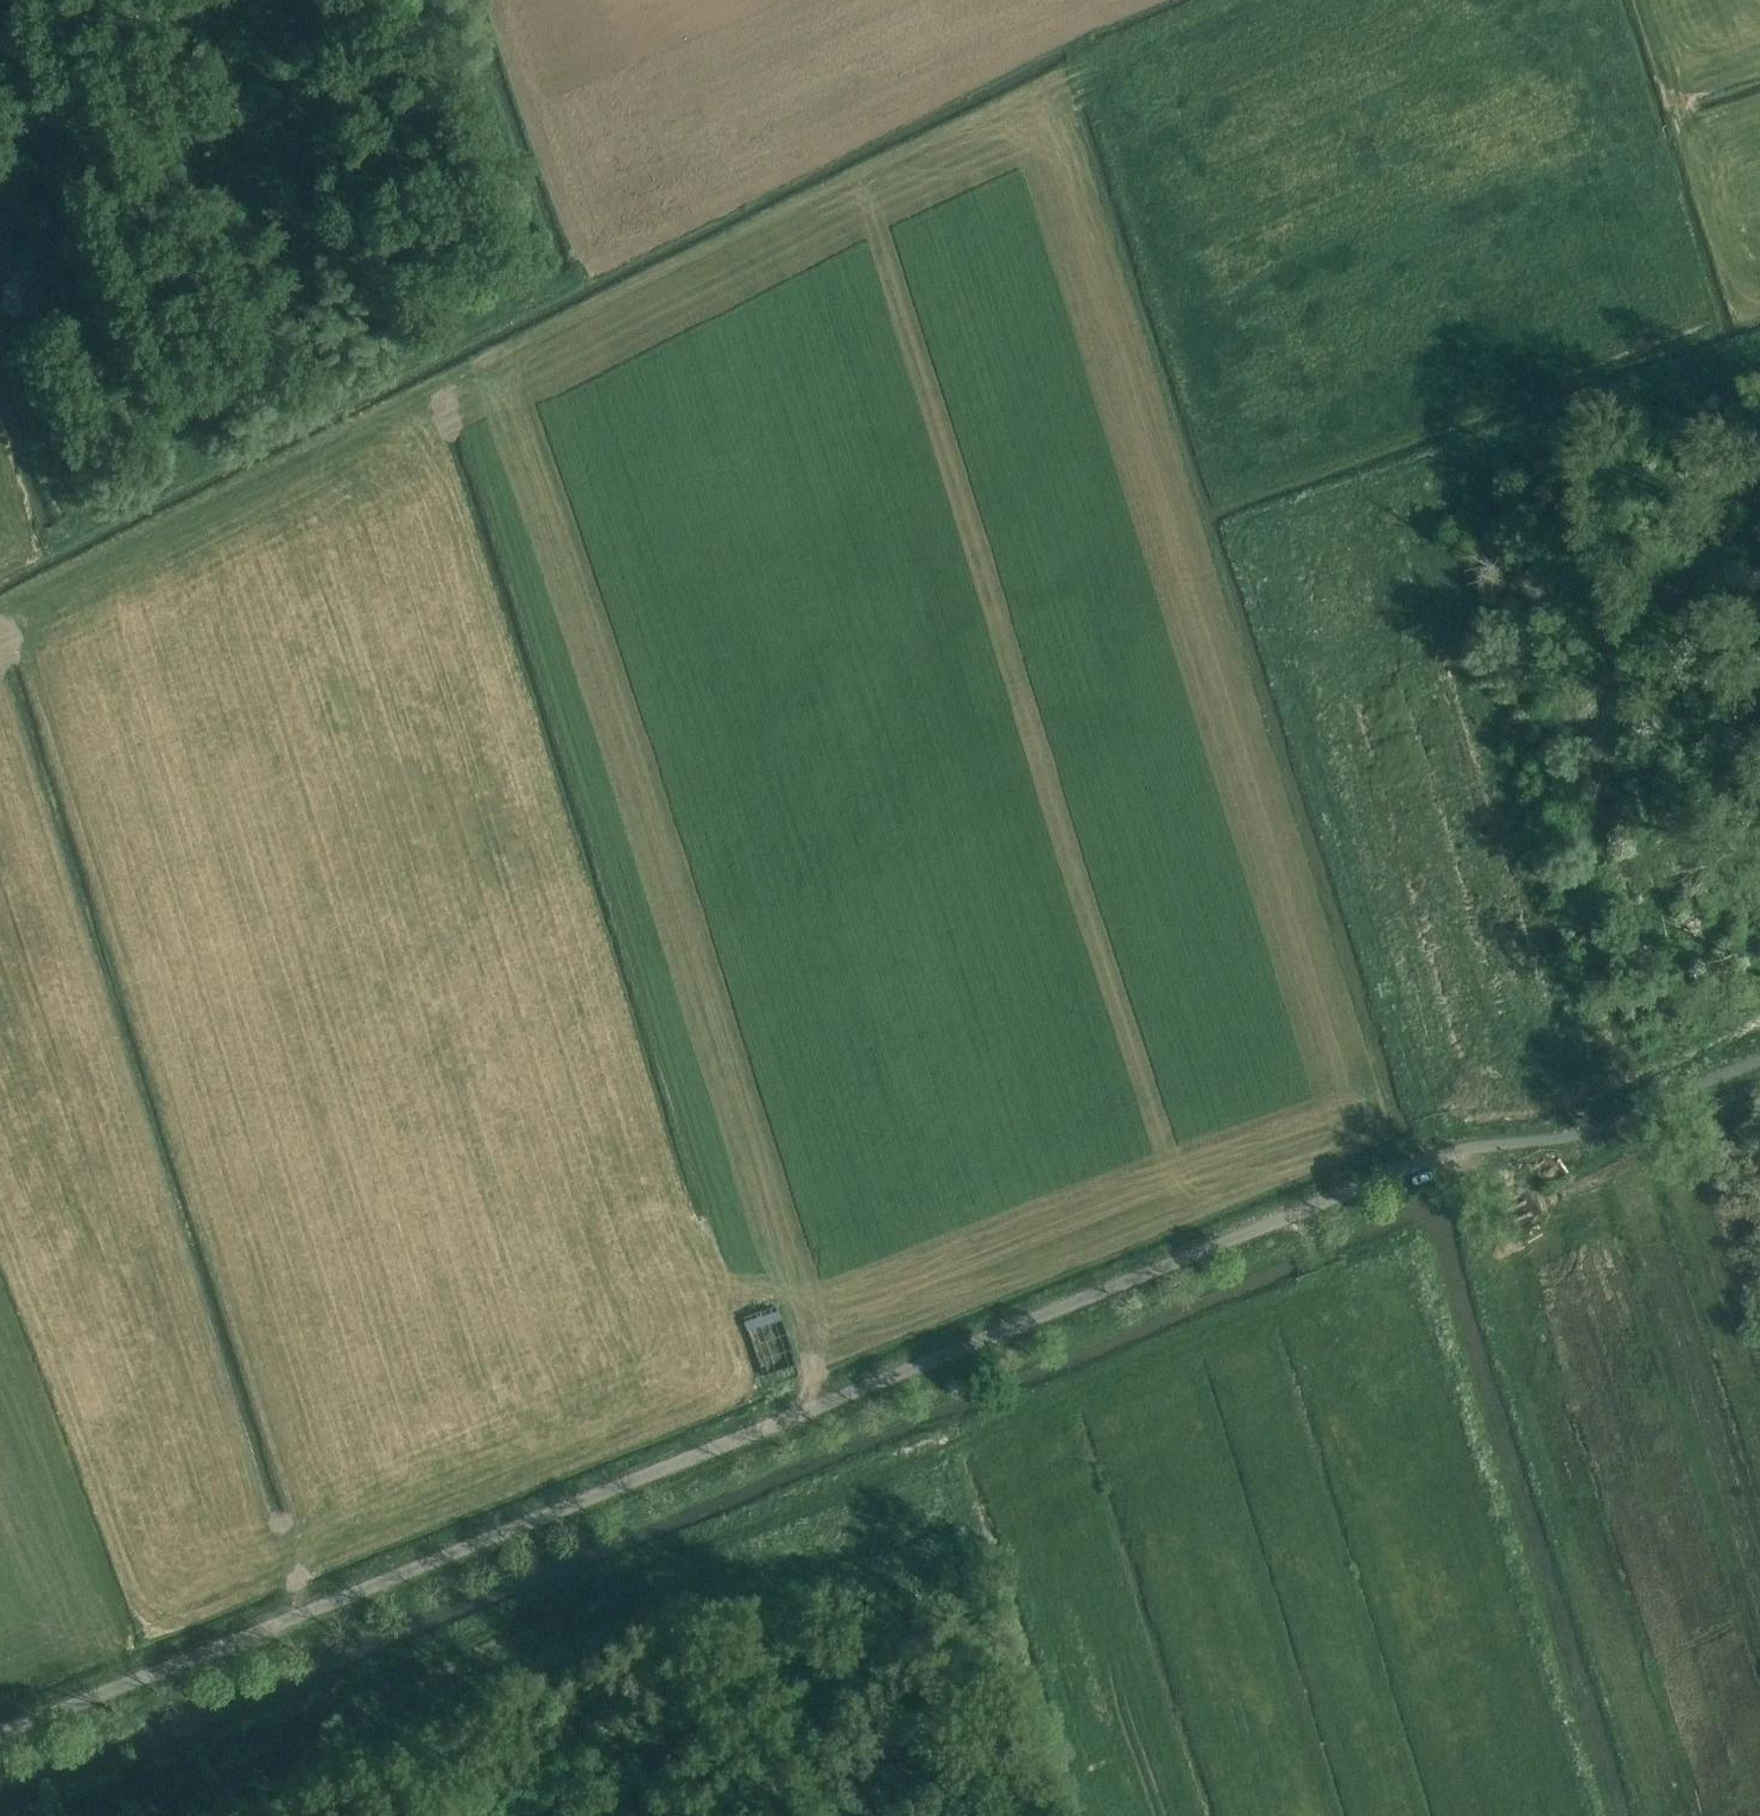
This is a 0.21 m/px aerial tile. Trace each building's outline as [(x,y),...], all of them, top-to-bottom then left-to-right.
[(781,1308),(751,1318),(771,1375),(800,1364),(781,1308)]
